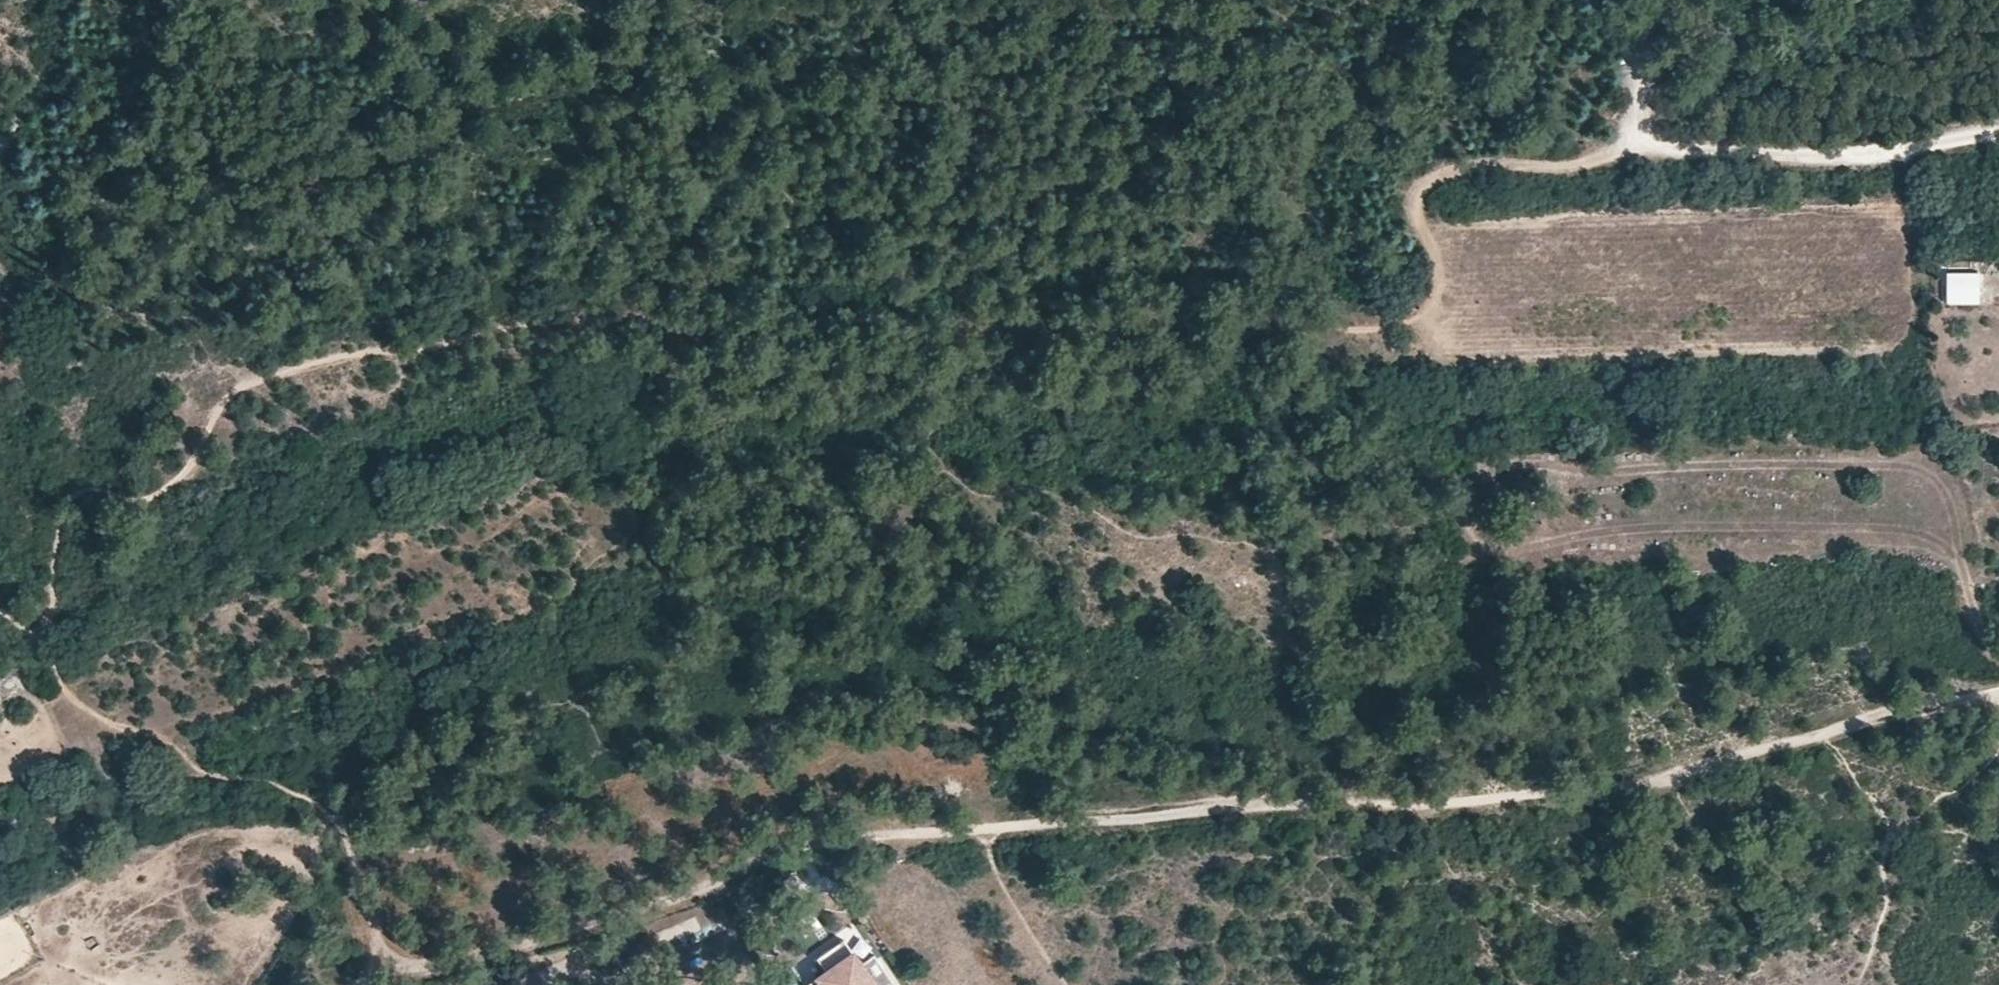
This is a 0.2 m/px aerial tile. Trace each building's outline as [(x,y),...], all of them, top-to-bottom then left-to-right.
[(874,953),(860,963),(843,938),(816,957),(825,970),(804,984),(895,984),(874,953)]
